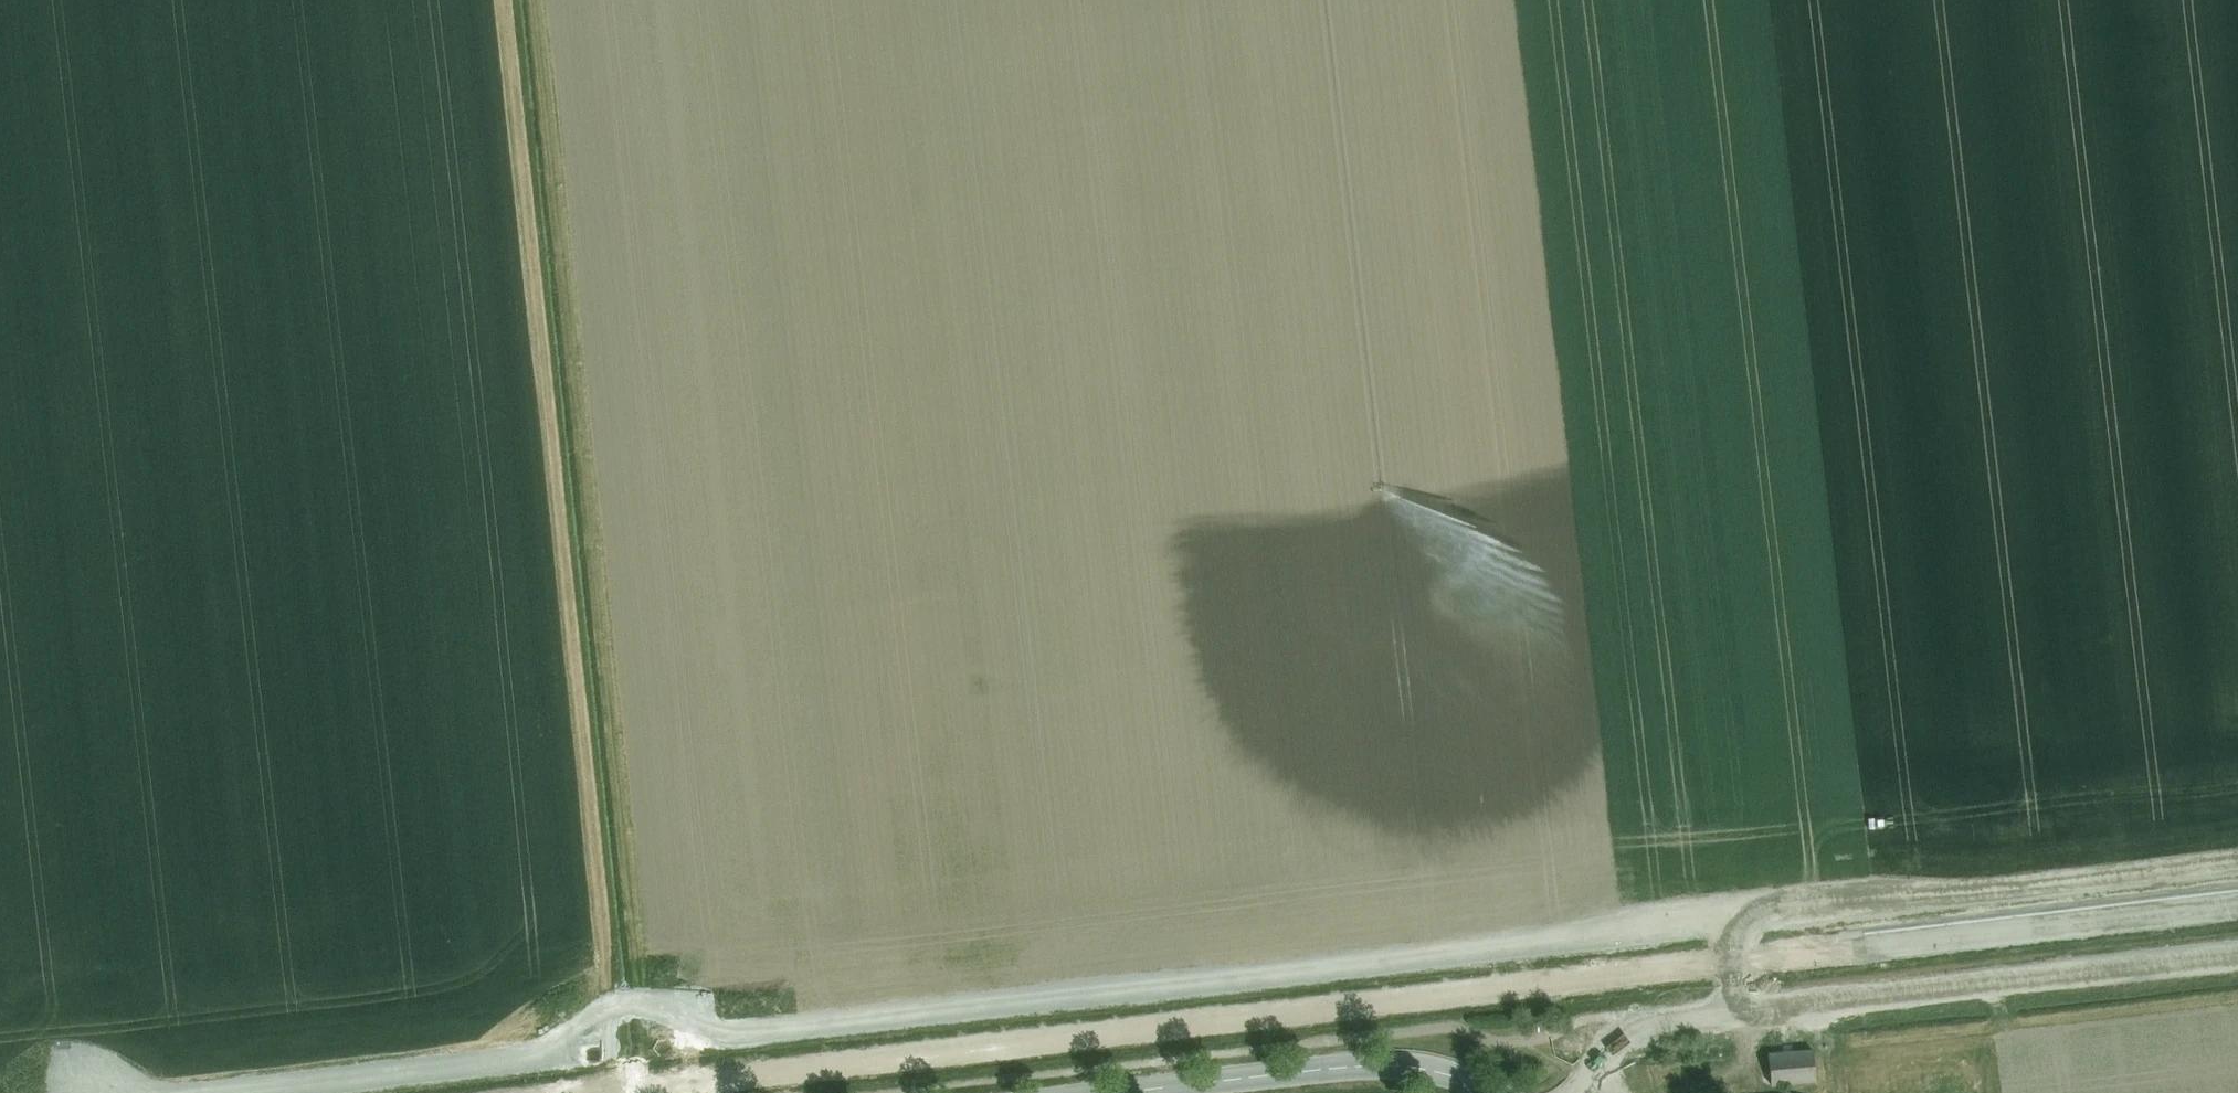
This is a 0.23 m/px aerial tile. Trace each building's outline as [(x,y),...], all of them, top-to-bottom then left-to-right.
[(1813,1047),(1770,1051),(1773,1080),(1816,1076),(1813,1047)]
